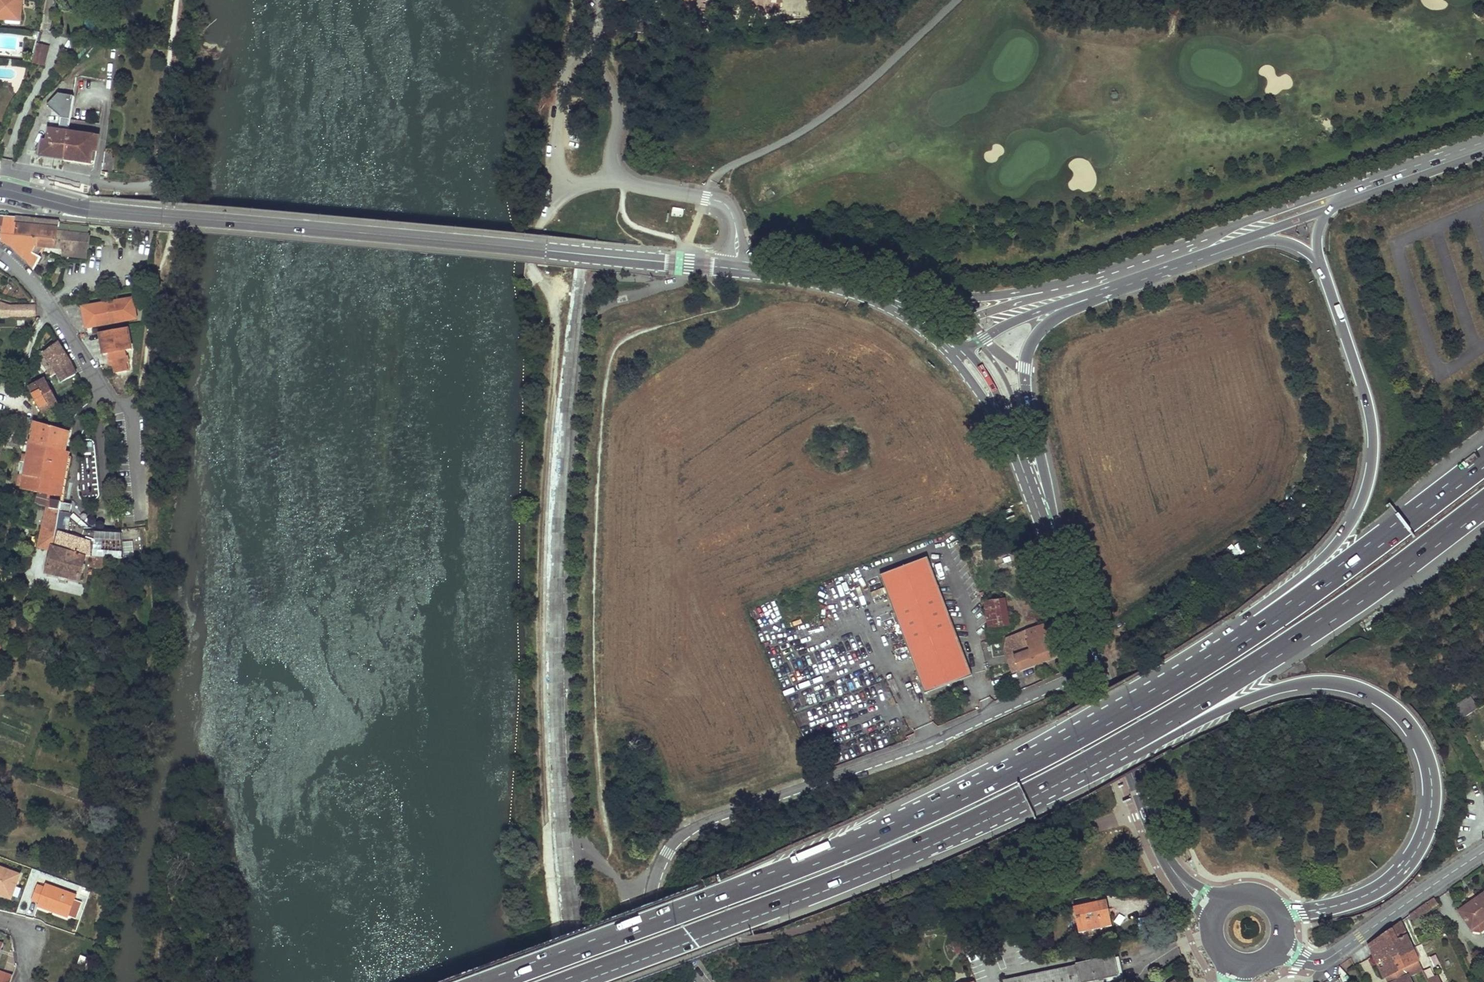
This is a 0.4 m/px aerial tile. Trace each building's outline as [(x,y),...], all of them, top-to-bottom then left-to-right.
[(21,24),(24,0),(0,0),(0,17),(8,19),(9,24),(21,24)] [(49,46),(37,43),(33,64),(44,66),(49,46)] [(47,105),(52,109),(62,117),(61,118),(70,120),(71,118),(74,96),(59,93),(47,105)] [(62,117),(52,109),(49,128),(69,131),(70,120),(61,118),(62,117)] [(51,155),(67,157),(68,133),(69,131),(49,128),(49,130),(46,129),(46,133),(48,133),(47,140),(44,139),(39,147),(39,150),(42,154),(51,155)] [(89,161),(93,162),(94,150),(98,150),(100,137),(81,134),(68,133),(67,157),(66,161),(89,164),(89,161)] [(28,262),(32,253),(35,247),(36,247),(41,238),(16,236),(17,223),(15,223),(16,218),(15,218),(3,217),(0,216),(0,242),(10,247),(19,254),(28,262)] [(16,236),(41,238),(36,247),(40,247),(55,249),(56,243),(57,239),(59,222),(46,221),(16,218),(15,223),(17,223),(16,236)] [(88,242),(89,225),(59,222),(57,239),(88,242)] [(86,252),(87,242),(88,242),(57,239),(56,243),(55,249),(64,250),(86,252)] [(64,256),(86,258),(86,252),(64,250),(64,256)] [(41,257),(32,253),(28,262),(34,269),(41,257)] [(86,324),(136,315),(133,298),(83,307),(86,324)] [(10,307),(0,303),(0,318),(10,317),(35,316),(35,306),(10,307)] [(136,315),(86,324),(86,328),(136,319),(136,315)] [(28,319),(15,319),(15,328),(16,328),(26,328),(27,328),(28,319)] [(130,349),(127,328),(98,333),(102,355),(107,354),(125,351),(130,349)] [(56,370),(70,362),(69,361),(65,353),(58,342),(43,354),(47,359),(43,362),(49,370),(39,375),(42,381),(45,380),(57,373),(56,370)] [(125,351),(107,354),(108,361),(126,358),(125,351)] [(126,358),(108,361),(109,366),(112,365),(114,373),(125,371),(124,363),(127,362),(126,358)] [(62,382),(76,375),(73,370),(70,362),(56,370),(57,373),(62,382)] [(42,414),(58,405),(45,380),(42,381),(29,388),(42,414)] [(47,507),(59,510),(54,531),(59,532),(55,546),(86,556),(122,558),(119,534),(86,531),(69,518),(71,504),(63,503),(64,499),(71,457),(69,457),(70,453),(66,452),(69,432),(34,421),(28,455),(23,454),(21,461),(27,462),(24,476),(19,475),(17,485),(23,486),(22,490),(39,493),(42,494),(41,498),(38,498),(37,503),(47,507)] [(92,443),(82,443),(82,452),(92,451),(92,443)] [(20,497),(21,493),(0,485),(0,490),(20,497)] [(22,505),(25,499),(20,497),(0,490),(0,497),(22,505)] [(67,578),(81,581),(86,556),(55,546),(59,532),(54,531),(59,510),(47,507),(38,548),(52,551),(47,573),(59,576),(67,578)] [(973,675),(929,556),(883,573),(927,692),(973,675)] [(67,578),(59,576),(58,583),(66,585),(67,578)] [(1005,599),(984,602),(988,630),(1007,627),(1008,626),(1005,599)] [(1036,630),(1048,660),(1067,653),(1056,623),(1036,630)] [(988,630),(990,645),(1000,643),(998,631),(1007,630),(1007,627),(988,630)] [(1048,660),(1036,630),(1026,633),(1014,636),(1014,638),(1012,648),(1015,659),(1020,671),(1048,660)] [(1012,648),(1014,638),(1009,636),(1006,648),(1011,661),(1015,659),(1012,648)] [(1470,694),(1448,708),(1457,722),(1478,708),(1470,694)] [(11,898),(19,875),(0,867),(0,894),(11,898)] [(38,905),(68,916),(76,895),(45,884),(44,888),(37,885),(32,899),(39,902),(38,905)] [(1470,929),(1471,931),(1478,933),(1483,929),(1483,896),(1482,893),(1458,911),(1470,929)] [(1437,905),(1432,899),(1428,902),(1427,901),(1416,909),(1420,917),(1437,905)] [(1107,902),(1074,908),(1079,934),(1111,928),(1107,902)] [(1412,921),(1420,917),(1416,909),(1408,915),(1412,921)] [(1399,921),(1367,944),(1368,946),(1384,978),(1386,977),(1396,972),(1389,958),(1412,948),(1399,921)] [(1016,941),(968,957),(975,975),(1022,959),(1016,941)] [(1412,948),(1389,958),(1396,972),(1418,961),(1412,948)] [(1038,981),(1097,981),(1118,978),(1114,958),(1076,965),(1077,967),(1079,975),(1038,981)] [(1386,977),(1389,981),(1411,981),(1409,978),(1422,971),(1418,961),(1396,972),(1386,977)] [(1003,980),(1004,981),(1038,981),(1079,975),(1077,967),(1003,980)] [(13,975),(5,972),(2,981),(10,981),(13,975)]
